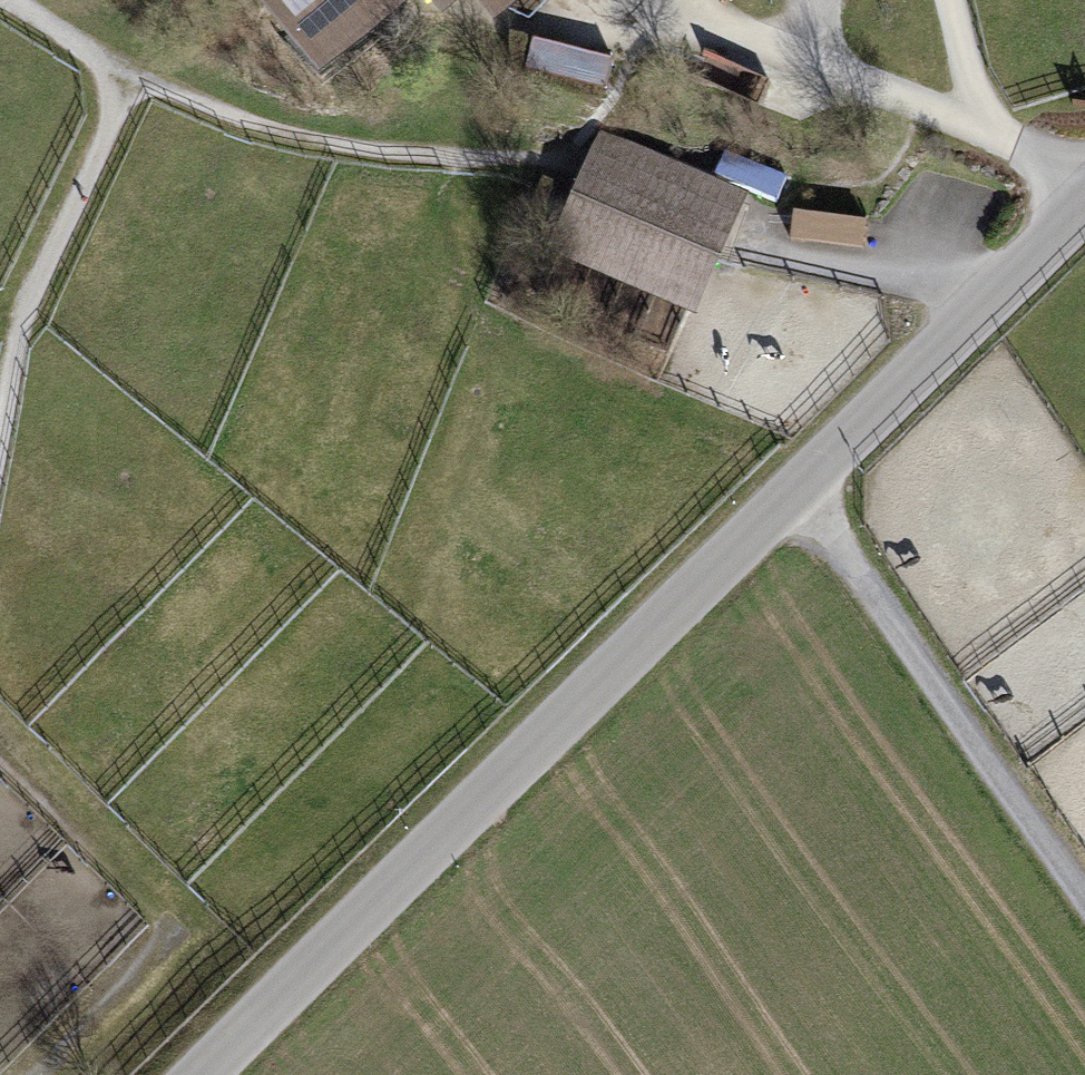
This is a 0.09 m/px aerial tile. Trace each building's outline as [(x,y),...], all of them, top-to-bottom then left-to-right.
[(314,82),(413,0),(246,0),(314,82)] [(440,16),(459,0),(426,0),(440,16)] [(492,24),(520,0),(472,0),(492,24)] [(538,48),(532,71),(609,88),(614,64),(538,48)] [(748,194),(600,132),(547,255),(696,318),(748,194)] [(799,218),(797,250),(869,254),(871,222),(799,218)]
